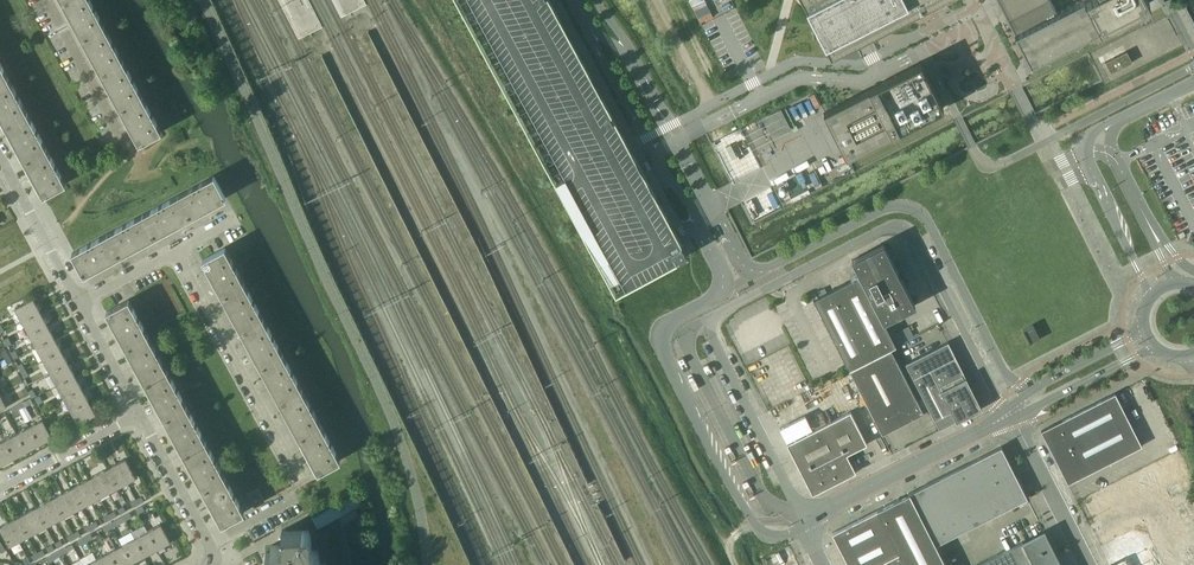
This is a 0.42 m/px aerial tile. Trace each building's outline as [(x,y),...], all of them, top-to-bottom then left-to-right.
[(90,0),(66,0),(63,2),(82,37),(104,25),(90,0)] [(550,0),(456,0),(527,130),(615,294),(688,255),(676,234),(599,91),(550,0)] [(831,55),(831,54),(853,97),(838,105),(861,149),(943,107),(920,63),(869,89),(847,46),(853,43),(862,39),(867,36),(938,0),(803,0),(831,55)] [(1022,29),(1014,33),(1030,64),(1149,3),(1148,0),(1079,0),(1057,11),(1051,0),(1007,0),(1022,29)] [(123,60),(104,25),(82,37),(101,72),(111,66),(123,60)] [(1126,51),(1105,62),(1110,73),(1132,62),(1126,51)] [(123,60),(111,66),(101,72),(120,108),(130,102),(142,96),(123,60)] [(0,62),(0,81),(8,77),(0,62)] [(8,77),(0,81),(0,115),(5,124),(27,112),(8,77)] [(142,96),(130,102),(120,108),(139,143),(161,131),(142,96)] [(782,107),(762,117),(771,137),(792,128),(782,107)] [(46,147),(27,112),(5,124),(24,159),(46,147)] [(66,183),(46,147),(24,159),(44,195),(66,183)] [(226,197),(220,187),(215,178),(214,175),(178,194),(190,217),(226,197)] [(154,236),(190,217),(178,194),(142,214),(149,226),(154,236)] [(154,236),(149,226),(142,214),(107,233),(119,255),(154,236)] [(84,274),(111,260),(119,255),(107,233),(74,251),(72,252),(84,274)] [(883,243),(851,259),(859,275),(813,299),(849,370),(849,369),(891,348),(896,346),(884,322),(915,306),(903,282),(895,266),(883,243)] [(244,282),(225,247),(202,259),(222,294),(244,282)] [(263,318),(244,282),(222,294),(236,321),(236,322),(241,330),(263,318)] [(15,308),(22,321),(40,311),(33,298),(15,308)] [(148,334),(129,299),(106,311),(126,347),(148,334)] [(0,311),(0,324),(5,322),(4,318),(11,315),(12,317),(15,316),(12,307),(0,311)] [(40,311),(22,321),(29,333),(47,323),(40,311)] [(282,353),(263,318),(241,330),(260,365),(282,353)] [(47,323),(29,333),(36,346),(54,336),(47,323)] [(1032,324),(1022,330),(1030,344),(1031,343),(1031,342),(1037,338),(1038,340),(1040,339),(1032,324)] [(167,370),(148,334),(126,347),(145,382),(167,370)] [(8,336),(3,339),(6,346),(11,343),(8,336)] [(54,336),(36,346),(43,359),(61,350),(54,336)] [(913,378),(929,369),(955,357),(947,342),(905,364),(913,378)] [(923,413),(891,348),(849,369),(882,434),(923,413)] [(13,358),(18,355),(14,349),(10,352),(13,358)] [(61,350),(43,359),(50,372),(68,362),(61,350)] [(301,388),(282,353),(260,365),(279,400),(301,388)] [(981,408),(955,357),(929,369),(956,421),(981,408)] [(68,362),(50,372),(57,386),(75,376),(68,362)] [(956,421),(929,369),(913,378),(939,430),(956,421)] [(186,405),(167,370),(145,382),(164,417),(186,405)] [(44,386),(52,383),(49,375),(41,378),(44,386)] [(75,376),(57,386),(64,398),(82,389),(75,376)] [(24,396),(29,394),(25,387),(20,390),(24,396)] [(321,424),(301,388),(279,400),(294,427),(294,428),(295,429),(298,436),(321,424)] [(82,389),(64,398),(71,411),(89,401),(82,389)] [(1115,393),(1041,430),(1068,483),(1142,446),(1115,393)] [(89,401),(71,411),(78,423),(96,414),(89,401)] [(205,440),(186,405),(164,417),(183,452),(205,440)] [(850,411),(787,443),(812,494),(856,472),(846,454),(867,444),(850,411)] [(43,419),(29,426),(39,444),(52,437),(43,419)] [(340,460),(321,424),(298,436),(318,472),(340,460)] [(29,426),(17,433),(26,451),(39,444),(29,426)] [(17,433),(3,440),(13,458),(26,451),(17,433)] [(13,458),(3,440),(0,442),(0,464),(0,465),(13,458)] [(224,476),(205,440),(183,452),(202,487),(224,476)] [(1027,498),(1001,446),(832,532),(848,564),(874,564),(875,564),(946,564),(935,544),(1027,498)] [(1115,511),(1143,564),(1193,564),(1193,481),(1178,450),(1151,464),(1163,487),(1115,511)] [(125,458),(117,463),(127,482),(136,478),(125,458)] [(117,463),(107,468),(118,487),(127,482),(117,463)] [(107,468),(99,473),(109,492),(118,487),(107,468)] [(99,473),(89,478),(99,497),(109,492),(99,473)] [(244,512),(224,476),(202,487),(222,524),(233,517),(244,512)] [(89,478),(80,483),(91,502),(99,497),(89,478)] [(80,483),(71,488),(81,507),(91,502),(80,483)] [(71,488),(62,492),(73,512),(81,507),(71,488)] [(264,500),(257,488),(248,494),(255,506),(264,500)] [(62,492),(53,497),(64,517),(73,512),(62,492)] [(317,529),(362,505),(356,493),(311,517),(317,529)] [(53,497),(45,502),(55,521),(64,517),(53,497)] [(45,502),(36,507),(46,526),(55,521),(45,502)] [(36,507),(27,512),(37,531),(46,526),(36,507)] [(27,512),(18,516),(28,536),(37,531),(27,512)] [(18,516),(9,521),(19,541),(28,536),(18,516)] [(19,541),(9,521),(0,526),(0,528),(10,546),(19,541)] [(161,523),(148,530),(158,548),(170,542),(161,523)] [(318,553),(311,554),(310,533),(302,534),(302,529),(281,530),(282,544),(271,545),(271,552),(265,552),(266,562),(274,562),(274,564),(319,564),(318,553)] [(148,530),(135,537),(145,555),(158,548),(148,530)] [(1044,531),(977,564),(1061,564),(1044,531)] [(135,537),(122,544),(132,562),(145,555),(135,537)] [(109,551),(117,564),(127,564),(132,562),(122,544),(109,551)] [(109,551),(96,558),(100,564),(117,564),(109,551)]
